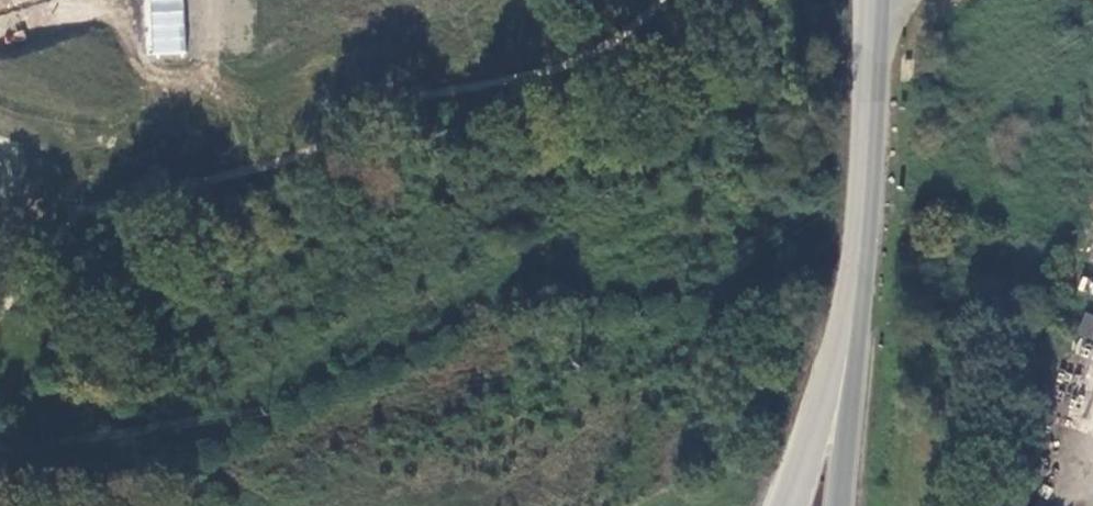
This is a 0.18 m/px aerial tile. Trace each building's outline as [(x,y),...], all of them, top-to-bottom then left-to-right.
[(13,10),(10,0),(0,0),(0,13),(13,10)] [(13,10),(47,0),(10,0),(13,10)] [(149,55),(185,54),(184,0),(147,0),(149,55)] [(1080,330),(1092,338),(1092,316),(1090,314),(1080,330)]
